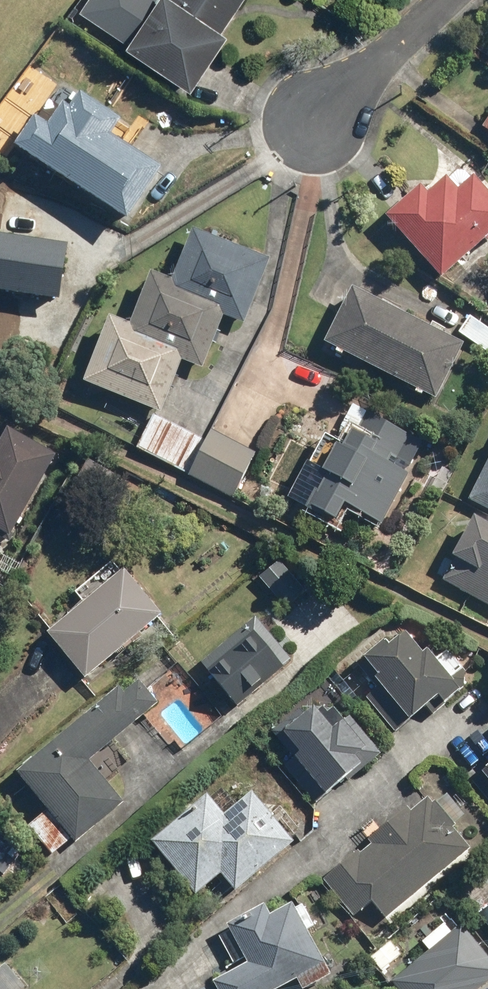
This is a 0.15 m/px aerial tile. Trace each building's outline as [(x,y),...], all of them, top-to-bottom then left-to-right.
[(79,9),(197,87),(203,78),(230,39),(219,32),(240,0),(85,0),(79,9)] [(54,123),(38,113),(18,144),(134,219),(167,167),(118,135),(129,119),(85,90),(76,105),(69,101),(54,123)] [(386,217),(442,279),(487,237),(487,190),(474,175),(458,189),(446,176),(428,193),(420,185),(401,203),(386,217)] [(130,326),(109,317),(83,383),(158,414),(166,393),(179,361),(203,370),(216,336),(224,318),(242,325),(269,258),(194,228),(172,281),(152,273),(130,326)] [(60,301),(69,244),(0,234),(0,292),(60,301)] [(353,288),(324,344),(434,400),(463,344),(353,288)] [(456,333),(487,355),(487,330),(468,316),(462,324),(456,333)] [(347,430),(306,507),(338,524),(346,509),(378,526),(407,473),(392,465),(409,435),(365,412),(354,433),(347,430)] [(188,474),(205,440),(153,413),(136,447),(188,474)] [(205,440),(188,474),(232,497),(255,452),(244,447),(211,430),(205,440)] [(0,451),(0,534),(14,541),(56,455),(9,432),(0,451)] [(468,499),(487,509),(487,459),(468,499)] [(443,581),(487,605),(487,523),(476,517),(443,581)] [(84,606),(47,638),(89,685),(164,618),(114,562),(76,597),(84,606)] [(298,661),(258,618),(203,668),(243,712),(298,661)] [(426,656),(405,633),(390,647),(386,642),(357,668),(377,690),(367,699),(399,734),(440,699),(446,706),(463,691),(430,653),(426,656)] [(138,677),(17,774),(48,812),(32,826),(58,859),(128,803),(94,761),(162,707),(138,677)] [(384,755),(342,710),(334,717),(324,705),(313,714),(305,706),(273,735),(328,795),(358,768),(363,774),(384,755)] [(470,783),(487,805),(487,769),(470,783)] [(207,795),(150,845),(196,897),(220,875),(238,896),(297,847),(255,797),(229,820),(207,795)] [(429,796),(323,881),(355,920),(374,905),(387,922),(474,852),(429,796)] [(298,981),(303,988),(309,988),(331,977),(325,966),(328,964),(290,898),(231,931),(251,967),(218,986),(220,988),(284,988),(298,981)] [(464,928),(455,936),(446,925),(423,945),(430,953),(393,984),(397,988),(486,988),(487,987),(487,956),(464,928)] [(0,971),(0,988),(30,988),(9,963),(0,971)]
